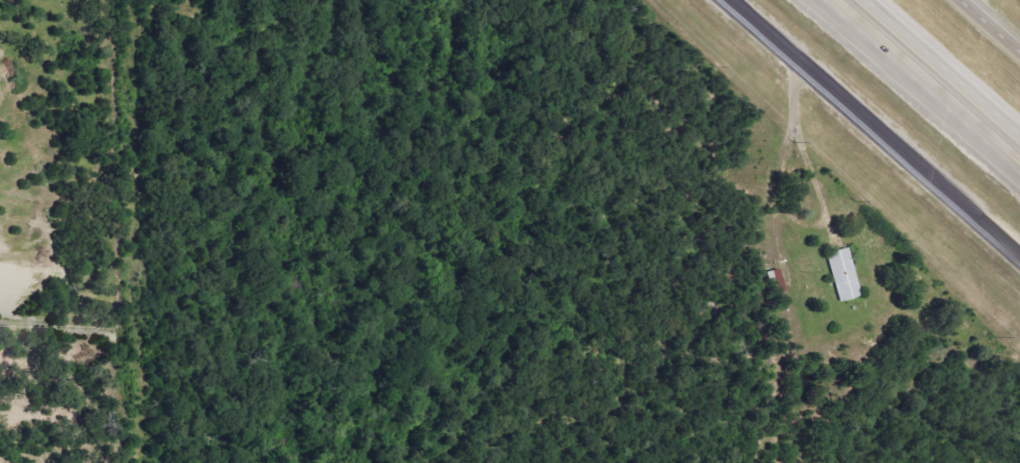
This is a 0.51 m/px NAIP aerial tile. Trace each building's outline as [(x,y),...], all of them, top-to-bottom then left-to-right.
[(835,301),(856,297),(847,247),(826,251),(835,301)]
